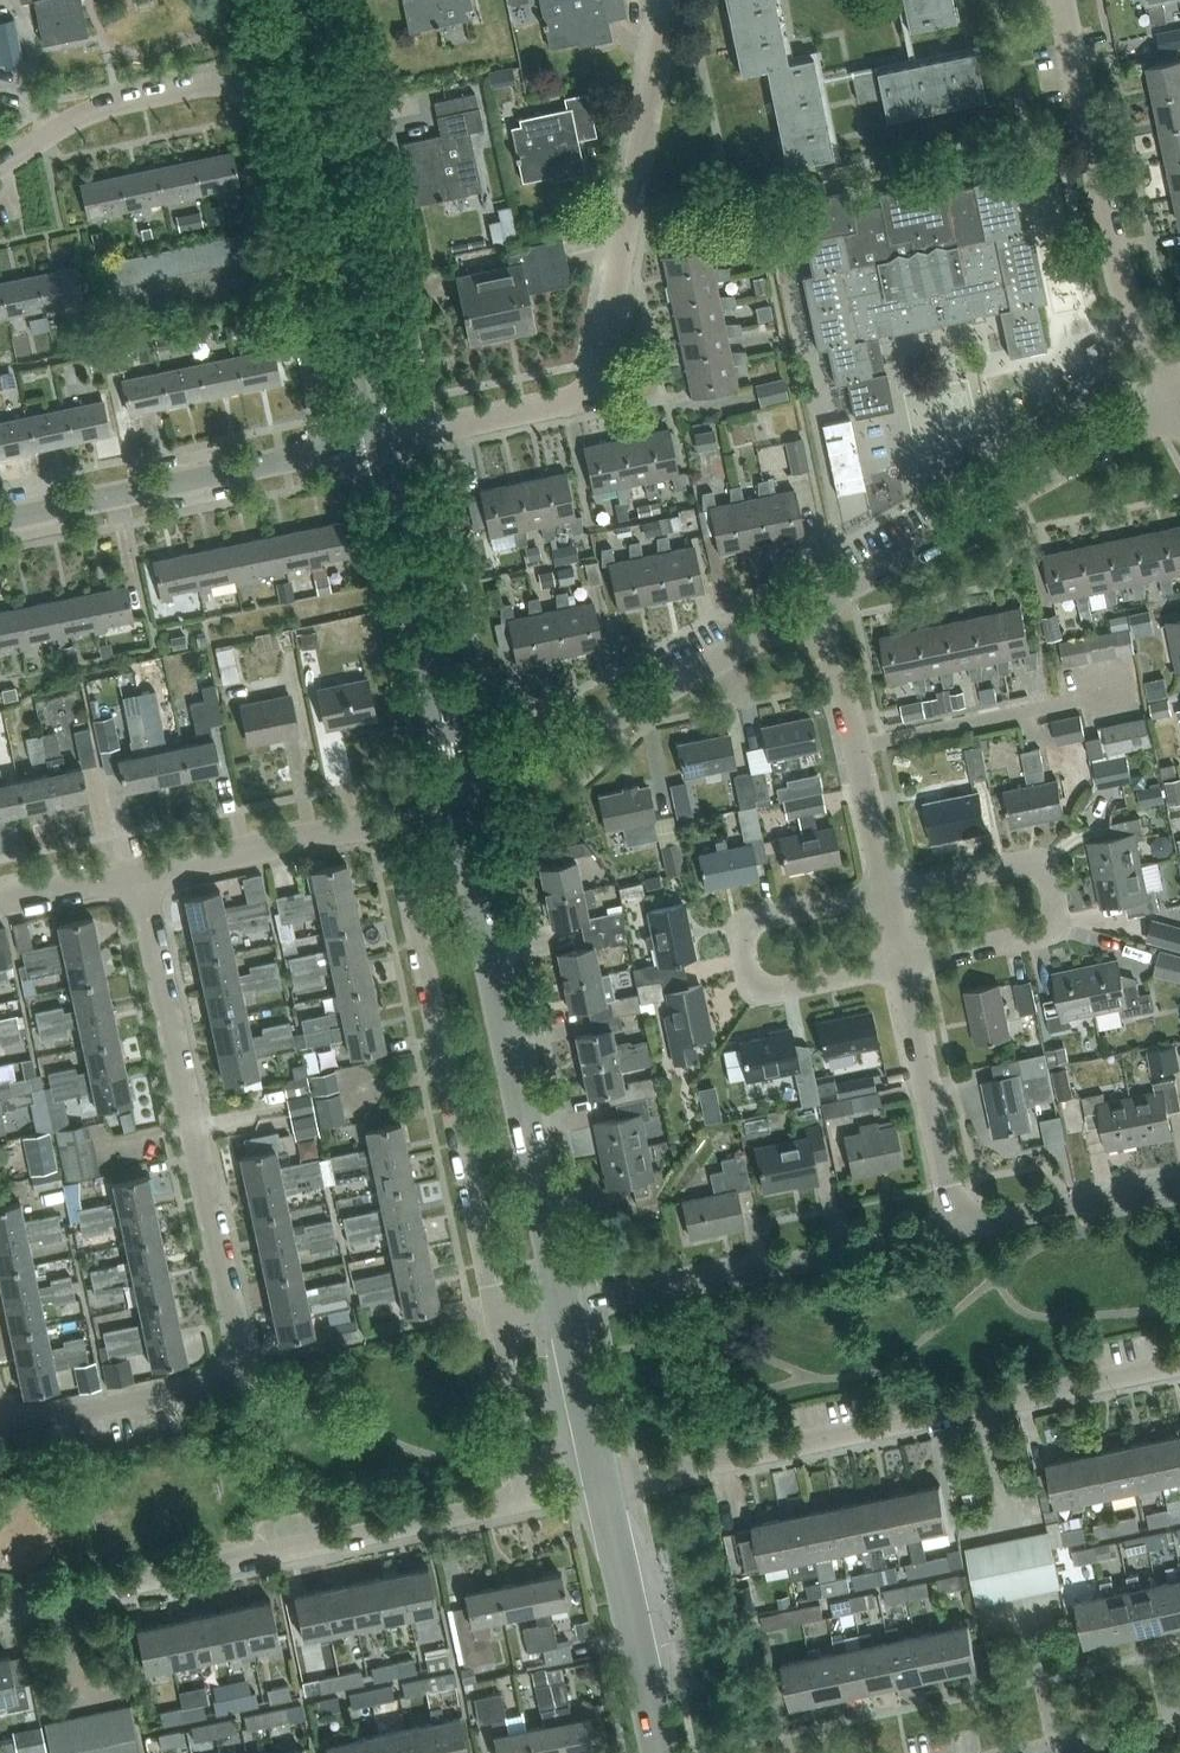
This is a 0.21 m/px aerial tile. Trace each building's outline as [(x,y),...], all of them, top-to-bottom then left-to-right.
[(22,3),(34,1),(43,45),(88,35),(80,0),(21,0),(22,3)] [(408,32),(465,21),(462,9),(471,8),(470,0),(401,0),(408,32)] [(548,49),(590,40),(591,44),(611,39),(607,20),(625,16),(622,0),(538,0),(548,49)] [(741,74),(765,69),(786,167),(834,157),(813,57),(787,63),(774,0),(725,0),(741,74)] [(909,29),(956,19),(952,0),(903,0),(909,29)] [(1164,0),(1149,0),(1154,25),(1167,22),(1163,0),(1164,0)] [(13,19),(0,22),(0,50),(4,69),(22,66),(13,19)] [(1158,33),(1162,52),(1179,48),(1179,29),(1158,33)] [(882,96),(886,118),(984,98),(975,51),(879,70),(878,63),(852,69),(858,101),(882,96)] [(1155,99),(1179,94),(1179,60),(1148,67),(1155,99)] [(510,129),(522,183),(564,174),(565,179),(585,174),(578,141),(596,137),(587,94),(564,99),(566,110),(518,120),(520,127),(510,129)] [(1155,99),(1162,131),(1179,127),(1179,94),(1155,99)] [(402,144),(415,206),(466,195),(480,192),(468,133),(482,130),(478,109),(475,95),(434,103),(437,119),(438,119),(441,136),(402,144)] [(1162,131),(1169,162),(1179,159),(1179,127),(1162,131)] [(231,154),(193,162),(200,194),(238,186),(231,154)] [(1169,162),(1175,193),(1179,192),(1179,159),(1169,162)] [(200,194),(193,162),(155,170),(162,202),(200,194)] [(162,202),(155,170),(118,178),(125,210),(162,202)] [(878,338),(1000,313),(1009,358),(1046,350),(1037,305),(1047,303),(1032,230),(1022,232),(1010,177),(973,185),(974,187),(946,193),(943,181),(878,194),(881,206),(853,212),(849,193),(809,201),(816,237),(805,240),(812,276),(802,278),(818,351),(828,349),(835,385),(847,383),(855,419),(894,410),(887,373),(885,373),(878,338)] [(125,210),(118,178),(80,186),(86,218),(125,210)] [(221,204),(206,207),(210,225),(225,222),(221,204)] [(509,206),(498,209),(501,220),(512,218),(509,206)] [(177,215),(180,231),(192,228),(188,213),(177,215)] [(725,224),(729,238),(756,231),(753,217),(725,224)] [(150,226),(141,229),(143,239),(153,237),(150,226)] [(102,247),(99,233),(90,235),(93,249),(102,247)] [(240,236),(228,239),(233,263),(246,261),(240,236)] [(221,266),(233,263),(228,239),(216,242),(221,266)] [(714,278),(712,267),(709,254),(725,250),(723,239),(706,240),(708,250),(662,259),(668,287),(714,278)] [(460,284),(471,338),(512,330),(513,335),(533,331),(525,290),(543,287),(543,291),(572,285),(563,240),(507,251),(510,267),(466,275),(468,282),(460,284)] [(216,242),(204,244),(209,268),(221,266),(216,242)] [(204,244),(192,247),(198,271),(209,268),(204,244)] [(198,271),(192,247),(181,249),(186,273),(198,271)] [(174,276),(186,273),(181,249),(169,252),(174,276)] [(169,252),(157,254),(162,278),(174,276),(169,252)] [(157,254),(145,257),(150,281),(162,278),(157,254)] [(139,283),(150,281),(145,257),(133,259),(139,283)] [(133,259),(122,262),(127,286),(139,283),(133,259)] [(122,262),(110,264),(115,288),(127,286),(122,262)] [(102,291),(115,288),(110,264),(97,267),(102,291)] [(74,266),(36,274),(42,306),(80,298),(74,266)] [(712,267),(714,278),(668,287),(674,315),(719,305),(717,297),(714,282),(731,279),(728,266),(712,267)] [(36,274),(0,281),(0,290),(5,314),(42,306),(36,274)] [(767,292),(763,276),(752,278),(756,294),(767,292)] [(717,297),(719,305),(674,315),(679,342),(725,333),(723,323),(720,311),(736,307),(734,296),(717,297)] [(773,318),(770,304),(755,307),(758,321),(773,318)] [(245,323),(244,321),(229,325),(230,327),(232,336),(247,333),(245,323)] [(723,323),(725,333),(679,342),(685,370),(731,360),(729,351),(726,336),(742,333),(740,322),(723,323)] [(171,337),(156,340),(156,343),(158,351),(173,347),(172,339),(171,337)] [(136,345),(137,347),(140,361),(156,358),(153,343),(153,341),(136,345)] [(280,383),(273,350),(235,358),(241,391),(280,383)] [(102,369),(105,368),(101,351),(89,354),(92,371),(102,369)] [(729,351),(731,360),(685,370),(691,398),(736,389),(732,365),(748,362),(746,351),(729,351)] [(197,366),(204,399),(241,391),(235,358),(197,366)] [(204,399),(197,366),(160,374),(166,407),(204,399)] [(166,407),(160,374),(121,382),(128,415),(166,407)] [(784,378),(755,385),(760,405),(789,398),(784,378)] [(102,403),(64,411),(71,443),(109,435),(102,403)] [(27,419),(34,451),(71,443),(64,411),(27,419)] [(851,416),(822,423),(839,492),(868,485),(851,416)] [(34,451),(27,419),(0,425),(0,459),(34,451)] [(641,433),(652,480),(660,478),(674,475),(678,490),(686,488),(686,472),(680,474),(670,427),(641,433)] [(694,434),(698,452),(717,448),(713,430),(694,434)] [(660,478),(652,480),(641,433),(614,439),(624,486),(631,484),(646,481),(649,496),(660,494),(660,478)] [(631,499),(631,484),(624,486),(614,439),(586,445),(596,491),(618,487),(622,501),(631,499)] [(786,442),(793,473),(809,470),(802,439),(786,442)] [(538,478),(547,523),(556,521),(568,518),(571,535),(582,533),(582,515),(575,517),(565,472),(538,478)] [(511,484),(520,528),(528,527),(540,524),(543,541),(555,538),(556,521),(547,523),(538,478),(511,484)] [(758,498),(766,496),(776,545),(804,539),(794,491),(772,495),(769,481),(759,483),(758,498)] [(528,527),(520,528),(511,484),(483,490),(493,534),(512,530),(516,547),(528,544),(528,527)] [(730,504),(738,502),(748,550),(776,545),(766,496),(758,498),(742,501),(739,487),(731,489),(730,504)] [(748,550),(738,502),(730,504),(715,507),(712,493),(704,494),(703,510),(710,508),(720,556),(748,550)] [(652,515),(650,503),(637,506),(639,518),(652,515)] [(672,532),(669,517),(659,519),(661,534),(672,532)] [(642,523),(645,537),(661,534),(658,519),(642,523)] [(349,556),(342,523),(304,530),(311,564),(312,569),(323,567),(321,562),(349,556)] [(1174,576),(1179,574),(1179,524),(1157,529),(1167,577),(1174,576)] [(616,529),(618,537),(632,534),(630,526),(616,529)] [(1139,582),(1147,581),(1161,578),(1164,594),(1173,592),(1174,576),(1167,577),(1157,529),(1130,534),(1139,582)] [(311,564),(304,530),(266,538),(273,572),(274,572),(275,577),(285,575),(284,570),(311,564)] [(1112,588),(1119,586),(1133,584),(1136,599),(1146,597),(1147,581),(1139,582),(1130,534),(1102,540),(1112,588)] [(658,555),(665,553),(675,598),(704,592),(694,547),(672,552),(668,535),(659,537),(658,555)] [(236,579),(237,585),(247,583),(246,577),(273,572),(266,538),(229,546),(236,579)] [(1074,546),(1084,593),(1090,592),(1104,589),(1107,605),(1119,603),(1119,586),(1112,588),(1102,540),(1074,546)] [(675,598),(665,553),(658,555),(644,558),(641,541),(632,543),(631,561),(637,560),(647,605),(675,598)] [(542,559),(539,544),(525,547),(528,563),(542,559)] [(236,579),(229,546),(192,554),(199,587),(200,586),(201,592),(210,590),(209,585),(236,579)] [(552,549),(556,566),(569,563),(566,546),(557,548),(552,549)] [(1090,592),(1084,593),(1074,546),(1046,551),(1055,599),(1076,595),(1079,610),(1089,608),(1090,592)] [(637,560),(631,561),(616,564),(613,547),(603,549),(602,567),(608,566),(618,611),(647,605),(637,560)] [(518,551),(500,555),(503,569),(521,565),(518,551)] [(199,587),(192,554),(154,561),(161,595),(163,600),(172,598),(171,593),(199,587)] [(575,582),(572,567),(557,571),(560,585),(575,582)] [(556,585),(552,570),(538,574),(541,588),(556,585)] [(331,590),(329,576),(315,579),(317,593),(331,590)] [(291,580),(276,584),(280,601),(295,598),(291,580)] [(125,585),(88,593),(95,629),(96,629),(97,633),(106,631),(105,627),(133,621),(125,585)] [(491,606),(503,604),(499,587),(487,590),(491,606)] [(556,610),(564,609),(574,655),(602,649),(592,603),(569,607),(566,592),(556,594),(556,610)] [(95,629),(88,593),(50,601),(58,637),(59,641),(69,639),(68,634),(95,629)] [(574,655),(564,609),(556,610),(542,613),(539,598),(529,600),(528,616),(537,614),(547,661),(574,655)] [(58,637),(50,601),(13,609),(20,644),(21,644),(22,648),(31,647),(30,642),(58,637)] [(537,614),(528,616),(514,619),(511,604),(502,606),(502,622),(509,621),(514,646),(519,667),(547,661),(537,614)] [(999,656),(1010,654),(1020,652),(1024,669),(1037,666),(1039,648),(1027,651),(1018,605),(990,611),(999,656)] [(1092,623),(1089,608),(1079,610),(1082,625),(1092,623)] [(20,644),(13,609),(0,611),(0,648),(20,644)] [(1154,627),(1150,609),(1129,614),(1133,631),(1154,627)] [(972,662),(983,660),(995,657),(998,674),(1009,671),(1010,654),(999,656),(990,611),(963,616),(972,662)] [(1058,611),(1043,614),(1048,637),(1063,634),(1058,611)] [(1130,627),(1128,616),(1128,614),(1121,616),(1110,618),(1112,631),(1130,627)] [(945,668),(955,665),(968,663),(972,679),(982,677),(983,660),(972,662),(963,616),(936,622),(945,668)] [(494,624),(500,649),(514,646),(509,621),(502,622),(494,624)] [(908,628),(918,673),(927,672),(940,669),(943,685),(954,683),(955,665),(945,668),(936,622),(908,628)] [(1169,624),(1178,669),(1179,669),(1179,622),(1169,624)] [(927,672),(918,673),(908,628),(880,633),(890,679),(912,675),(915,691),(925,689),(927,672)] [(1117,633),(1122,657),(1135,654),(1130,630),(1117,633)] [(316,647),(313,633),(298,636),(301,650),(316,647)] [(1103,636),(1108,660),(1122,657),(1117,633),(1103,636)] [(188,646),(186,635),(170,639),(172,650),(188,646)] [(205,644),(204,636),(195,638),(197,645),(205,644)] [(1089,639),(1094,663),(1108,660),(1103,636),(1089,639)] [(1094,663),(1089,639),(1075,642),(1080,666),(1094,663)] [(1061,645),(1066,669),(1080,666),(1075,642),(1061,645)] [(79,662),(75,644),(59,647),(63,665),(79,662)] [(108,645),(98,647),(101,658),(111,656),(108,645)] [(232,647),(216,650),(219,667),(236,663),(232,647)] [(196,744),(179,748),(186,779),(218,772),(208,725),(222,722),(215,685),(211,666),(198,669),(204,702),(188,704),(196,744)] [(48,684),(46,674),(29,677),(31,688),(48,684)] [(372,721),(369,709),(363,678),(316,688),(325,731),(372,721)] [(5,702),(18,699),(15,687),(2,690),(5,702)] [(966,706),(964,691),(950,693),(952,708),(966,706)] [(999,702),(996,691),(982,694),(984,705),(999,702)] [(295,736),(290,709),(287,694),(240,703),(248,746),(295,736)] [(942,713),(939,696),(924,699),(927,716),(942,713)] [(923,700),(901,705),(905,720),(926,716),(923,700)] [(1171,714),(1170,709),(1168,700),(1149,704),(1150,709),(1152,718),(1171,714)] [(179,748),(163,751),(155,711),(140,714),(145,740),(148,754),(155,785),(186,779),(179,748)] [(145,740),(140,714),(125,717),(131,742),(145,740)] [(1080,714),(1051,719),(1055,743),(1084,738),(1080,714)] [(100,748),(119,744),(113,716),(94,720),(100,748)] [(785,758),(816,751),(809,718),(761,728),(768,761),(773,760),(785,758)] [(1144,718),(1102,728),(1101,728),(1108,757),(1151,747),(1144,718)] [(57,731),(41,734),(47,760),(49,774),(56,804),(88,797),(82,767),(65,770),(57,731)] [(41,734),(26,738),(31,763),(47,760),(41,734)] [(978,734),(970,736),(972,747),(981,745),(978,734)] [(684,778),(734,769),(734,768),(728,736),(678,746),(684,778)] [(1090,760),(1104,757),(1100,738),(1086,741),(1090,760)] [(123,791),(155,785),(148,754),(145,740),(131,742),(130,743),(133,757),(117,760),(123,791)] [(987,781),(981,745),(972,747),(965,748),(970,773),(972,784),(987,781)] [(1011,828),(1062,818),(1055,782),(1044,784),(1041,771),(1043,770),(1039,750),(1021,754),(1027,788),(1004,793),(1011,828)] [(1125,757),(1093,763),(1098,789),(1130,782),(1125,757)] [(785,758),(773,760),(775,773),(788,770),(785,758)] [(1176,776),(1174,764),(1160,767),(1163,779),(1176,776)] [(764,771),(752,773),(758,802),(769,800),(764,771)] [(739,810),(755,807),(754,803),(758,802),(752,773),(733,777),(739,810)] [(49,774),(18,780),(24,810),(56,804),(49,774)] [(1164,781),(1169,805),(1179,803),(1179,778),(1164,781)] [(24,810),(18,780),(1,784),(0,782),(0,816),(24,810)] [(788,785),(777,788),(779,801),(791,798),(788,785)] [(1165,802),(1161,785),(1147,788),(1151,805),(1165,802)] [(655,822),(649,789),(638,791),(638,788),(624,790),(624,794),(600,798),(606,831),(623,828),(626,847),(657,841),(653,823),(655,822)] [(950,839),(986,832),(979,794),(956,799),(953,788),(939,791),(941,802),(924,805),(932,845),(950,841),(950,839)] [(786,873),(840,863),(833,828),(817,831),(814,813),(825,811),(821,794),(784,801),(787,818),(797,816),(800,834),(780,838),(786,873)] [(761,837),(755,807),(739,810),(739,811),(738,811),(744,841),(761,837)] [(1087,843),(1094,875),(1139,867),(1134,841),(1142,840),(1138,820),(1109,825),(1111,838),(1087,843)] [(706,889),(758,879),(751,845),(726,850),(725,841),(715,843),(717,852),(700,855),(706,889)] [(667,874),(686,870),(679,842),(661,846),(667,874)] [(560,848),(562,860),(587,856),(585,843),(560,848)] [(582,890),(576,862),(541,869),(547,897),(582,890)] [(275,898),(277,911),(317,903),(317,902),(352,895),(345,864),(310,872),(315,893),(302,895),(302,892),(275,898)] [(1139,867),(1094,875),(1101,910),(1125,905),(1128,918),(1158,912),(1153,891),(1144,892),(1139,867)] [(265,914),(268,913),(260,875),(241,879),(246,903),(222,908),(219,891),(184,899),(190,929),(265,914)] [(621,903),(644,899),(642,884),(618,889),(621,903)] [(553,926),(581,920),(584,933),(623,926),(620,910),(588,917),(586,908),(596,905),(592,888),(582,890),(547,897),(547,900),(544,903),(545,912),(550,913),(553,926)] [(352,895),(317,902),(317,903),(277,911),(281,926),(320,918),(323,933),(358,926),(352,895)] [(653,935),(645,936),(647,948),(655,946),(659,966),(694,959),(683,906),(649,913),(653,935)] [(190,929),(196,960),(231,953),(227,930),(238,928),(239,933),(267,928),(265,914),(190,929)] [(59,944),(47,946),(50,959),(96,949),(90,918),(55,926),(59,944)] [(1179,950),(1179,928),(1153,921),(1148,942),(1179,951),(1179,950)] [(323,933),(327,949),(287,957),(290,972),(319,966),(330,964),(365,956),(358,926),(323,933)] [(600,975),(594,947),(626,941),(623,926),(584,933),(587,948),(558,954),(564,982),(600,975)] [(4,969),(11,968),(3,929),(0,930),(0,970),(4,969)] [(47,946),(20,952),(23,964),(50,959),(47,946)] [(103,980),(96,949),(50,959),(53,973),(65,970),(68,987),(103,980)] [(1155,971),(1179,977),(1179,957),(1159,952),(1155,971)] [(235,972),(231,953),(196,960),(203,991),(238,983),(235,972)] [(330,964),(337,994),(371,987),(365,956),(330,964)] [(50,959),(23,964),(26,978),(53,973),(50,959)] [(1084,969),(1094,1014),(1118,1009),(1120,1018),(1152,1012),(1149,994),(1138,996),(1135,984),(1121,987),(1116,962),(1084,969)] [(247,969),(250,981),(276,975),(274,964),(247,969)] [(290,972),(293,985),(321,979),(319,966),(290,972)] [(1050,1033),(1069,1029),(1067,1019),(1094,1014),(1084,969),(1052,976),(1057,1000),(1044,1003),(1050,1033)] [(600,975),(564,982),(570,1010),(588,1007),(593,1006),(596,1019),(618,1015),(641,1011),(638,995),(614,1000),(612,991),(609,973),(600,975)] [(279,990),(276,975),(250,981),(251,988),(253,996),(279,990)] [(75,1018),(110,1011),(103,980),(68,987),(73,1010),(75,1018)] [(663,998),(662,997),(667,996),(672,1017),(666,1018),(675,1065),(696,1061),(693,1042),(711,1039),(700,987),(668,993),(665,980),(637,986),(640,1003),(653,1001),(663,998)] [(203,991),(209,1021),(244,1014),(239,990),(238,983),(203,991)] [(1037,1013),(1030,984),(1030,983),(1014,987),(1021,1016),(1037,1013)] [(965,994),(976,1045),(1010,1038),(999,986),(965,994)] [(303,1034),(343,1025),(378,1018),(371,987),(337,994),(340,1012),(300,1020),(303,1034)] [(643,1017),(655,1014),(653,1001),(640,1003),(643,1017)] [(36,1026),(37,1027),(38,1027),(62,1021),(60,1012),(60,1009),(34,1015),(36,1026)] [(75,1018),(81,1049),(116,1041),(110,1011),(75,1018)] [(825,1058),(877,1047),(870,1012),(817,1023),(825,1058)] [(209,1021),(215,1052),(250,1045),(244,1014),(209,1021)] [(647,1041),(630,1045),(629,1041),(614,1044),(611,1031),(621,1029),(618,1016),(618,1015),(596,1019),(599,1032),(576,1036),(582,1067),(649,1053),(647,1041)] [(18,1030),(15,1018),(0,1021),(0,1033),(18,1030)] [(305,1046),(346,1038),(350,1056),(385,1048),(378,1018),(343,1025),(303,1034),(305,1046)] [(64,1029),(62,1021),(38,1027),(37,1027),(39,1039),(40,1039),(65,1034),(64,1029)] [(287,1023),(261,1029),(264,1042),(290,1036),(287,1023)] [(20,1043),(18,1030),(0,1033),(0,1047),(20,1043)] [(739,1047),(723,1051),(729,1080),(745,1077),(746,1082),(795,1072),(798,1071),(789,1030),(769,1034),(770,1038),(738,1045),(739,1047)] [(290,1036),(293,1049),(305,1046),(303,1034),(290,1036)] [(270,1054),(293,1049),(290,1036),(264,1042),(250,1045),(215,1052),(222,1083),(257,1075),(253,1058),(271,1055),(270,1054)] [(123,1072),(116,1041),(81,1049),(88,1079),(123,1072)] [(1069,1061),(1066,1046),(1048,1049),(1051,1065),(1069,1061)] [(1174,1047),(1147,1053),(1152,1077),(1179,1071),(1174,1047)] [(588,1096),(608,1092),(610,1104),(659,1094),(655,1077),(627,1083),(628,1087),(623,1088),(620,1072),(652,1065),(649,1053),(582,1067),(588,1096)] [(1046,1056),(1021,1060),(1024,1076),(985,1084),(995,1136),(1030,1129),(1024,1102),(1052,1096),(1053,1102),(1055,1101),(1049,1073),(1046,1056)] [(23,1070),(33,1068),(34,1068),(32,1059),(31,1059),(21,1061),(23,1070)] [(1074,1097),(1068,1067),(1052,1071),(1059,1101),(1074,1097)] [(46,1073),(49,1087),(75,1082),(74,1073),(73,1068),(46,1073)] [(813,1068),(795,1072),(801,1107),(819,1104),(813,1068)] [(332,1071),(310,1076),(313,1094),(336,1089),(332,1071)] [(88,1079),(75,1082),(78,1095),(91,1092),(94,1110),(129,1103),(123,1072),(88,1079)] [(834,1082),(833,1074),(816,1077),(821,1102),(838,1098),(834,1082)] [(875,1090),(872,1075),(834,1082),(838,1098),(875,1090)] [(308,1089),(305,1077),(283,1081),(285,1094),(308,1089)] [(29,1091),(27,1079),(19,1080),(19,1078),(0,1082),(0,1097),(29,1091)] [(1129,1098),(1139,1144),(1172,1137),(1167,1113),(1179,1110),(1179,1103),(1175,1080),(1155,1085),(1156,1092),(1129,1098)] [(75,1082),(49,1087),(52,1100),(78,1095),(75,1082)] [(0,1097),(0,1105),(11,1103),(12,1109),(32,1105),(29,1091),(0,1097)] [(289,1113),(312,1108),(309,1095),(286,1100),(289,1113)] [(319,1113),(340,1108),(337,1095),(316,1100),(319,1113)] [(1139,1145),(1139,1144),(1129,1098),(1129,1097),(1104,1103),(1102,1095),(1082,1099),(1089,1130),(1103,1127),(1108,1151),(1139,1145)] [(594,1123),(601,1156),(647,1146),(642,1120),(651,1119),(646,1098),(616,1104),(619,1118),(594,1123)] [(850,1099),(822,1105),(821,1105),(824,1120),(853,1114),(850,1099)] [(343,1122),(340,1108),(319,1113),(322,1126),(343,1122)] [(131,1111),(120,1113),(124,1131),(135,1128),(131,1111)] [(319,1134),(315,1114),(290,1120),(295,1139),(319,1134)] [(1066,1142),(1061,1116),(1041,1121),(1047,1146),(1066,1142)] [(852,1177),(901,1167),(902,1166),(893,1126),(879,1129),(877,1123),(858,1127),(860,1133),(843,1137),(852,1177)] [(88,1136),(84,1136),(82,1124),(54,1130),(64,1179),(95,1173),(88,1136)] [(363,1131),(367,1149),(358,1151),(358,1150),(328,1156),(331,1170),(404,1154),(398,1124),(363,1131)] [(818,1184),(813,1161),(826,1158),(819,1126),(805,1129),(807,1138),(753,1149),(762,1191),(788,1186),(788,1183),(797,1181),(798,1188),(818,1184)] [(49,1132),(23,1137),(27,1156),(53,1150),(49,1132)] [(245,1187),(319,1172),(316,1159),(277,1167),(273,1150),(278,1149),(275,1134),(276,1134),(276,1132),(242,1139),(242,1141),(243,1140),(246,1155),(238,1157),(245,1187)] [(298,1142),(301,1159),(318,1155),(315,1138),(298,1142)] [(653,1171),(647,1146),(601,1156),(607,1187),(632,1182),(637,1205),(658,1201),(657,1194),(664,1183),(661,1170),(653,1171)] [(53,1150),(27,1156),(31,1174),(57,1169),(53,1150)] [(373,1178),(376,1193),(411,1185),(404,1154),(331,1170),(334,1185),(373,1178)] [(689,1239),(742,1228),(735,1192),(749,1189),(743,1157),(721,1161),(723,1171),(709,1174),(713,1196),(681,1202),(689,1239)] [(59,1170),(32,1175),(35,1189),(62,1183),(59,1170)] [(251,1218),(287,1211),(283,1196),(322,1187),(319,1172),(245,1187),(251,1218)] [(115,1208),(103,1210),(102,1206),(82,1210),(76,1211),(78,1220),(79,1223),(104,1218),(117,1215),(152,1207),(145,1177),(110,1184),(115,1208)] [(417,1216),(411,1185),(376,1193),(380,1212),(342,1220),(344,1231),(371,1226),(383,1223),(417,1216)] [(79,1198),(67,1201),(71,1222),(78,1220),(76,1211),(82,1210),(79,1198)] [(25,1234),(37,1232),(58,1228),(55,1214),(22,1222),(19,1203),(0,1207),(0,1239),(25,1234)] [(123,1246),(158,1238),(152,1207),(117,1215),(123,1246)] [(287,1211),(251,1218),(258,1249),(332,1234),(330,1221),(291,1230),(287,1211)] [(389,1254),(424,1247),(417,1216),(383,1223),(389,1254)] [(88,1235),(107,1232),(104,1218),(79,1223),(81,1237),(88,1235)] [(373,1233),(371,1226),(344,1231),(347,1245),(374,1239),(373,1233)] [(40,1244),(61,1240),(58,1228),(37,1232),(39,1240),(40,1244)] [(25,1234),(0,1239),(0,1271),(31,1265),(25,1234)] [(258,1249),(264,1280),(299,1273),(295,1255),(335,1247),(332,1234),(258,1249)] [(130,1277),(165,1269),(158,1238),(123,1246),(130,1277)] [(356,1279),(358,1292),(384,1287),(396,1285),(430,1277),(424,1247),(389,1254),(393,1272),(356,1279)] [(0,1271),(0,1290),(3,1303),(38,1296),(31,1265),(0,1271)] [(115,1267),(89,1273),(91,1285),(91,1286),(118,1280),(116,1271),(115,1267)] [(130,1277),(137,1307),(171,1300),(165,1269),(130,1277)] [(305,1303),(299,1273),(264,1280),(270,1310),(305,1303)] [(50,1293),(70,1289),(67,1277),(47,1281),(50,1293)] [(437,1308),(430,1277),(396,1285),(402,1316),(437,1308)] [(94,1299),(121,1294),(119,1287),(118,1280),(91,1286),(94,1299)] [(341,1281),(315,1287),(318,1300),(344,1295),(341,1281)] [(384,1287),(358,1292),(361,1305),(386,1300),(384,1287)] [(73,1301),(70,1289),(50,1293),(52,1301),(53,1306),(73,1301)] [(305,1303),(270,1310),(277,1341),(312,1334),(308,1316),(347,1308),(344,1295),(318,1300),(305,1303)] [(38,1296),(3,1303),(9,1334),(44,1327),(38,1296)] [(178,1331),(171,1300),(137,1307),(143,1338),(178,1331)] [(332,1339),(357,1334),(354,1319),(329,1324),(332,1339)] [(9,1334),(15,1365),(50,1358),(44,1327),(9,1334)] [(104,1346),(131,1341),(128,1327),(101,1333),(104,1346)] [(184,1362),(178,1331),(143,1338),(131,1341),(104,1346),(108,1360),(146,1351),(150,1369),(184,1362)] [(63,1355),(83,1351),(80,1337),(60,1342),(63,1355)] [(102,1361),(108,1360),(104,1346),(98,1348),(102,1361)] [(63,1355),(50,1358),(15,1365),(22,1396),(57,1388),(53,1371),(66,1368),(66,1366),(85,1362),(83,1351),(63,1355)] [(121,1359),(102,1363),(108,1386),(126,1383),(121,1359)] [(77,1366),(82,1390),(98,1387),(93,1362),(77,1366)] [(1179,1435),(1153,1441),(1162,1484),(1179,1481),(1179,1436),(1179,1435)] [(1126,1446),(1135,1490),(1162,1484),(1153,1441),(1126,1446)] [(1135,1490),(1126,1446),(1100,1452),(1109,1495),(1135,1490)] [(1109,1495),(1100,1452),(1073,1457),(1082,1501),(1109,1495)] [(1084,1509),(1082,1501),(1073,1457),(1046,1463),(1055,1506),(1072,1503),(1074,1511),(1084,1509)] [(941,1485),(914,1490),(923,1534),(950,1528),(941,1485)] [(923,1534),(914,1490),(887,1496),(896,1540),(909,1537),(914,1562),(906,1563),(909,1577),(931,1573),(928,1559),(923,1534)] [(973,1491),(962,1493),(964,1505),(975,1503),(973,1491)] [(897,1551),(894,1540),(896,1540),(887,1496),(861,1501),(869,1545),(881,1543),(884,1554),(897,1551)] [(843,1551),(869,1545),(861,1501),(834,1507),(843,1551)] [(820,1573),(821,1580),(824,1595),(851,1589),(848,1575),(837,1577),(832,1553),(843,1551),(834,1507),(807,1513),(816,1556),(820,1573)] [(1167,1510),(1170,1522),(1179,1520),(1179,1507),(1167,1510)] [(1170,1522),(1167,1510),(1147,1514),(1150,1527),(1170,1522)] [(789,1562),(793,1579),(820,1573),(816,1556),(807,1513),(780,1518),(789,1562)] [(1139,1529),(1137,1516),(1114,1521),(1116,1534),(1139,1529)] [(762,1566),(762,1567),(789,1562),(780,1518),(753,1524),(754,1528),(736,1532),(744,1570),(762,1566)] [(1049,1531),(1052,1548),(1064,1546),(1063,1544),(1061,1531),(1059,1521),(1059,1520),(1047,1523),(1049,1531)] [(1095,1538),(1116,1534),(1114,1521),(1093,1525),(1095,1538)] [(1084,1540),(1082,1527),(1061,1531),(1063,1544),(1084,1540)] [(1035,1534),(1041,1562),(1054,1559),(1052,1548),(1049,1531),(1035,1534)] [(1167,1533),(1146,1537),(1149,1550),(1170,1546),(1167,1533)] [(1041,1562),(1035,1534),(1021,1537),(1027,1565),(1041,1562)] [(1013,1568),(1027,1565),(1021,1537),(1007,1540),(1013,1568)] [(1127,1554),(1149,1550),(1146,1537),(1125,1540),(1127,1554)] [(1007,1540),(993,1543),(999,1570),(1013,1568),(1007,1540)] [(985,1573),(999,1570),(993,1543),(979,1546),(985,1573)] [(1115,1543),(1093,1547),(1095,1561),(1118,1556),(1115,1543)] [(972,1576),(985,1573),(979,1546),(966,1548),(969,1564),(972,1576)] [(1073,1565),(1095,1561),(1093,1547),(1071,1551),(1073,1565)] [(931,1573),(951,1568),(948,1554),(928,1559),(931,1573)] [(1060,1587),(1054,1559),(1041,1562),(1047,1590),(1060,1587)] [(1033,1593),(1047,1590),(1041,1562),(1027,1565),(1033,1593)] [(895,1565),(874,1569),(877,1584),(898,1579),(895,1565)] [(1019,1595),(1033,1593),(1027,1565),(1013,1568),(1019,1595)] [(409,1618),(435,1612),(426,1568),(399,1574),(409,1618)] [(1005,1598),(1019,1595),(1013,1568),(999,1570),(1005,1598)] [(874,1569),(853,1574),(856,1588),(877,1584),(874,1569)] [(999,1570),(985,1573),(991,1601),(1005,1598),(999,1570)] [(1152,1574),(1155,1585),(1156,1584),(1165,1628),(1179,1625),(1179,1580),(1166,1583),(1164,1572),(1152,1574)] [(978,1604),(991,1601),(985,1573),(972,1576),(978,1604)] [(399,1574),(373,1580),(382,1623),(409,1618),(399,1574)] [(970,1588),(967,1574),(958,1576),(961,1589),(970,1588)] [(1129,1590),(1138,1633),(1165,1628),(1156,1584),(1155,1585),(1141,1587),(1138,1574),(1127,1577),(1129,1590)] [(559,1575),(527,1581),(533,1611),(532,1612),(535,1626),(537,1625),(542,1650),(545,1664),(572,1659),(568,1638),(556,1640),(549,1608),(565,1605),(559,1575)] [(940,1593),(961,1589),(958,1576),(938,1580),(940,1593)] [(346,1585),(355,1629),(382,1623),(373,1580),(346,1585)] [(797,1600),(824,1595),(821,1580),(800,1585),(794,1586),(797,1600)] [(1102,1595),(1111,1639),(1138,1633),(1129,1590),(1115,1593),(1112,1580),(1100,1582),(1102,1595)] [(533,1611),(527,1581),(496,1587),(501,1617),(532,1612),(533,1611)] [(929,1596),(926,1583),(905,1587),(908,1600),(929,1596)] [(355,1629),(346,1585),(319,1591),(328,1634),(330,1634),(355,1629)] [(496,1587),(464,1593),(470,1623),(455,1626),(464,1665),(493,1660),(486,1620),(501,1617),(496,1587)] [(884,1592),(887,1604),(908,1600),(905,1587),(884,1592)] [(328,1634),(319,1591),(292,1596),(301,1640),(320,1636),(321,1643),(332,1641),(330,1634),(328,1634)] [(875,1607),(873,1594),(852,1599),(854,1611),(875,1607)] [(1085,1644),(1111,1639),(1102,1595),(1076,1601),(1085,1644)] [(854,1611),(852,1599),(831,1603),(834,1615),(854,1611)] [(280,1656),(278,1646),(269,1602),(242,1607),(251,1651),(267,1648),(269,1658),(280,1656)] [(821,1604),(798,1609),(801,1622),(823,1617),(821,1604)] [(755,1613),(754,1605),(740,1608),(741,1616),(755,1613)] [(253,1659),(251,1651),(242,1607),(216,1613),(224,1656),(241,1653),(243,1661),(253,1659)] [(763,1630),(801,1622),(798,1609),(761,1617),(763,1630)] [(226,1664),(224,1656),(216,1613),(189,1618),(198,1662),(214,1658),(215,1666),(226,1664)] [(198,1662),(189,1618),(162,1623),(171,1667),(198,1662)] [(593,1631),(590,1619),(573,1623),(576,1635),(593,1631)] [(162,1623),(136,1629),(145,1673),(171,1667),(162,1623)] [(978,1666),(969,1623),(942,1629),(951,1672),(978,1666)] [(520,1628),(525,1653),(542,1650),(537,1625),(535,1626),(520,1628)] [(886,1628),(888,1640),(897,1683),(924,1678),(915,1634),(901,1637),(899,1625),(886,1628)] [(915,1634),(924,1678),(951,1672),(942,1629),(915,1634)] [(897,1683),(888,1640),(873,1643),(871,1631),(859,1634),(871,1689),(897,1683)] [(833,1639),(835,1651),(844,1694),(871,1689),(859,1634),(833,1639)] [(753,1638),(759,1666),(773,1663),(768,1635),(753,1638)] [(989,1644),(988,1641),(975,1643),(980,1666),(993,1663),(989,1644)] [(993,1663),(1005,1661),(1002,1650),(1001,1642),(989,1644),(993,1663)] [(808,1649),(809,1656),(808,1657),(817,1700),(844,1694),(835,1651),(821,1654),(820,1647),(808,1649)] [(447,1665),(445,1652),(424,1656),(427,1669),(447,1665)] [(0,1659),(0,1704),(6,1703),(8,1711),(29,1706),(25,1684),(13,1686),(7,1657),(0,1659)] [(603,1672),(600,1657),(585,1661),(586,1669),(594,1675),(603,1672)] [(781,1662),(790,1705),(817,1700),(808,1657),(781,1662)] [(412,1659),(390,1663),(393,1676),(415,1672),(412,1659)] [(370,1667),(373,1680),(393,1676),(390,1663),(370,1667)] [(464,1683),(472,1682),(476,1680),(473,1666),(464,1668),(460,1669),(463,1683),(464,1683)] [(549,1685),(565,1681),(562,1668),(546,1671),(549,1685)] [(534,1688),(549,1685),(546,1671),(545,1669),(530,1672),(534,1688)] [(362,1683),(360,1670),(336,1675),(339,1688),(362,1683)] [(446,1688),(443,1674),(423,1678),(423,1679),(426,1692),(446,1688)] [(316,1679),(319,1692),(339,1688),(336,1675),(316,1679)] [(426,1692),(423,1679),(423,1678),(401,1683),(404,1697),(426,1692)] [(234,1696),(233,1697),(235,1710),(257,1705),(255,1692),(251,1693),(248,1679),(231,1682),(234,1696)] [(554,1710),(555,1710),(570,1707),(565,1681),(549,1685),(554,1710)] [(266,1690),(269,1703),(289,1699),(286,1685),(266,1690)] [(539,1713),(554,1710),(549,1685),(534,1688),(539,1713)] [(391,1686),(369,1690),(372,1704),(393,1699),(391,1686)] [(351,1708),(372,1704),(369,1690),(348,1695),(351,1708)] [(521,1712),(520,1713),(520,1715),(504,1718),(500,1694),(473,1700),(478,1724),(491,1722),(494,1736),(493,1736),(496,1752),(529,1752),(525,1730),(521,1712)] [(233,1697),(212,1701),(215,1714),(235,1710),(233,1697)] [(318,1715),(339,1711),(336,1698),(315,1703),(318,1715)] [(201,1704),(180,1708),(182,1721),(204,1716),(201,1704)] [(123,1739),(137,1736),(131,1706),(116,1709),(123,1739)] [(431,1723),(438,1752),(467,1752),(459,1717),(443,1720),(441,1707),(429,1709),(431,1723)] [(557,1724),(562,1752),(570,1752),(594,1748),(589,1718),(573,1721),(570,1707),(555,1710),(558,1724),(557,1724)] [(161,1725),(182,1721),(180,1708),(159,1712),(161,1725)] [(102,1712),(108,1742),(123,1739),(116,1709),(102,1712)] [(285,1709),(265,1713),(267,1726),(288,1722),(285,1709)] [(557,1724),(558,1724),(555,1710),(554,1710),(539,1713),(542,1727),(525,1730),(529,1752),(562,1752),(557,1724)] [(108,1742),(102,1712),(88,1715),(94,1745),(108,1742)] [(244,1717),(247,1730),(267,1726),(265,1713),(244,1717)] [(73,1718),(80,1748),(94,1745),(88,1715),(73,1718)] [(80,1748),(73,1718),(59,1721),(65,1751),(80,1748)] [(211,1724),(214,1737),(235,1733),(233,1720),(211,1724)] [(51,1752),(56,1752),(65,1751),(59,1721),(45,1724),(51,1752)] [(431,1723),(405,1728),(410,1752),(438,1752),(431,1723)] [(194,1741),(214,1737),(211,1724),(191,1728),(194,1741)] [(41,1726),(12,1732),(17,1752),(39,1752),(47,1751),(41,1726)] [(382,1752),(410,1752),(405,1728),(378,1733),(382,1752)] [(180,1731),(158,1735),(161,1750),(183,1746),(180,1731)] [(351,1739),(348,1739),(347,1732),(324,1737),(325,1744),(324,1744),(326,1752),(354,1752),(351,1739)] [(354,1752),(382,1752),(378,1733),(351,1739),(354,1752)] [(126,1752),(141,1752),(137,1736),(123,1739),(126,1752)] [(111,1752),(126,1752),(123,1739),(108,1742),(111,1752)] [(108,1742),(94,1745),(96,1752),(111,1752),(108,1742)]
